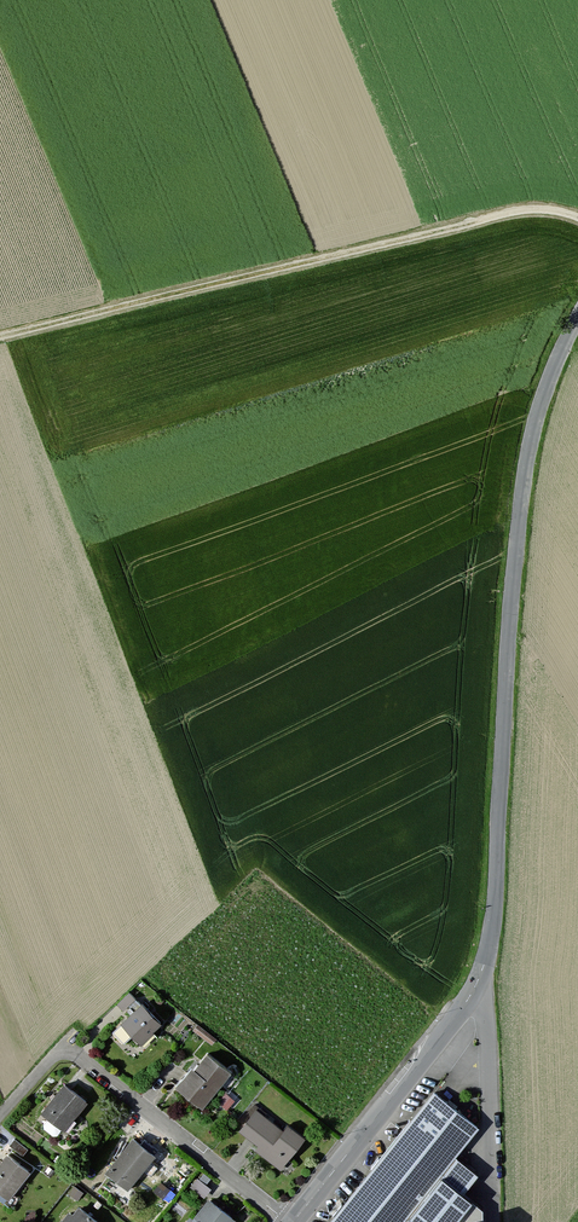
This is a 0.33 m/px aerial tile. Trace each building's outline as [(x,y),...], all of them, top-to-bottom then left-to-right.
[(165,1025),(144,1004),(115,1032),(127,1044),(134,1037),(143,1046),(165,1025)] [(232,1076),(209,1058),(198,1072),(194,1069),(178,1089),(205,1110),(232,1076)] [(90,1105),(67,1086),(43,1114),(66,1133),(90,1105)] [(435,1096),(333,1221),(464,1221),(480,1202),(462,1187),(477,1168),(455,1151),(475,1128),(435,1096)] [(285,1132),(258,1111),(242,1133),(260,1146),(255,1152),(283,1173),(309,1139),(290,1125),(285,1132)] [(157,1158),(135,1140),(107,1174),(129,1192),(157,1158)] [(7,1155),(0,1165),(0,1192),(11,1200),(31,1174),(7,1155)] [(74,1186),(68,1193),(78,1200),(83,1194),(74,1186)] [(210,1200),(193,1221),(238,1221),(210,1200)] [(81,1209),(74,1217),(70,1213),(63,1221),(98,1221),(81,1209)]
